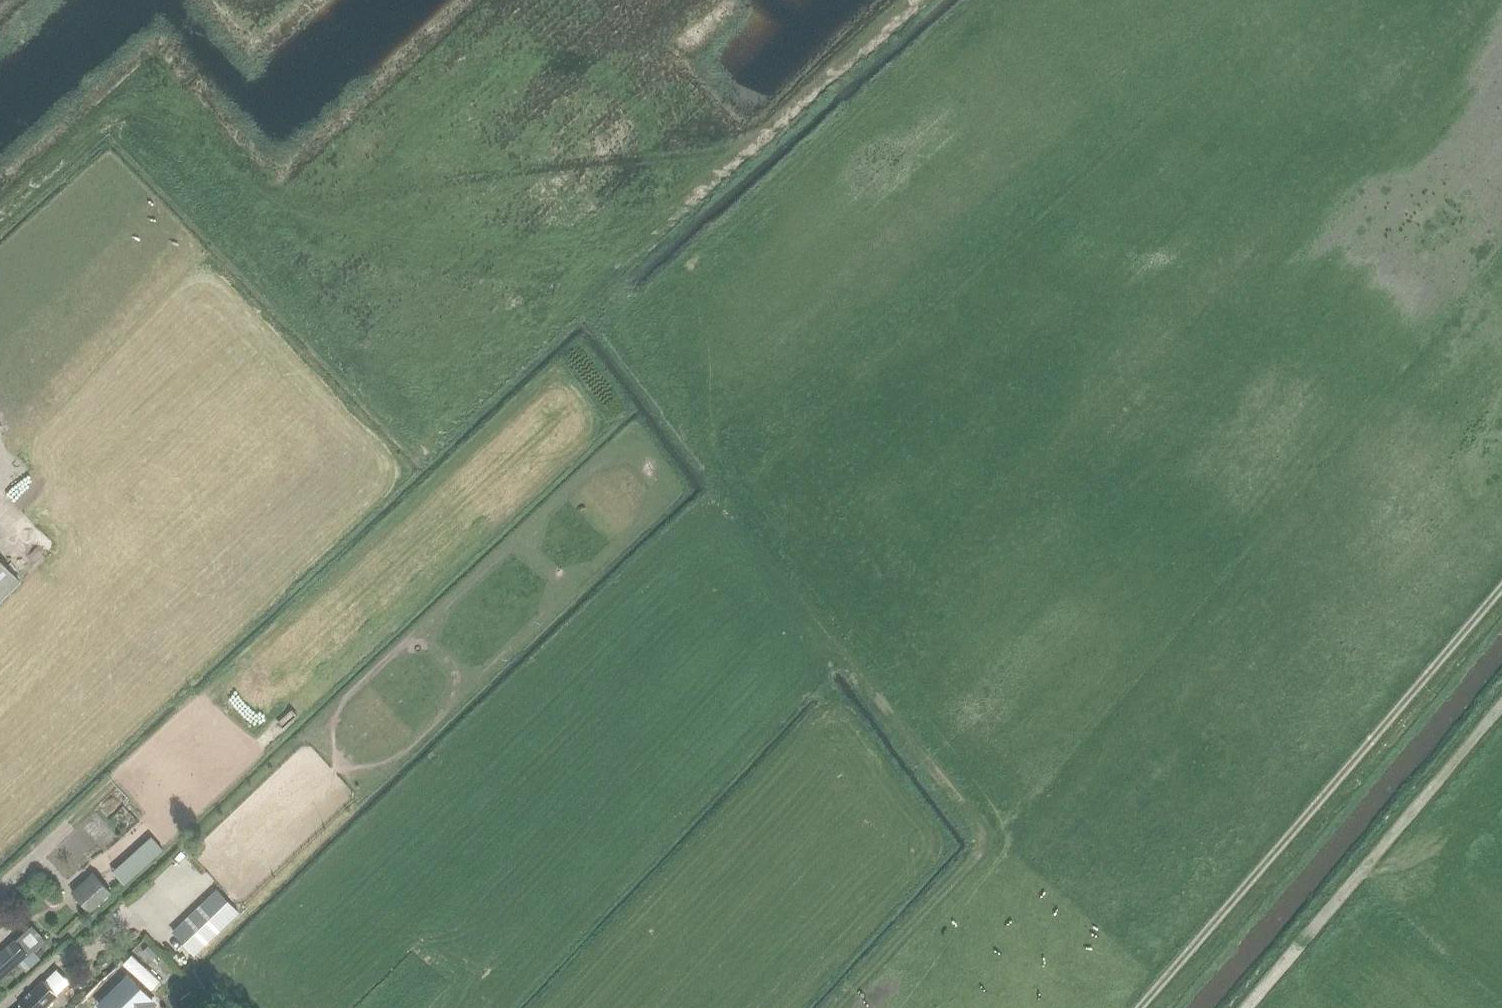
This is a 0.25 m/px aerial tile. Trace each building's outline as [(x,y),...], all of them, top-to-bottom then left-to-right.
[(18,582),(0,562),(0,599),(18,582)] [(149,835),(113,867),(126,881),(161,849),(149,835)] [(91,871),(70,891),(89,912),(110,892),(91,871)] [(208,898),(173,931),(195,955),(230,921),(208,898)] [(0,950),(0,982),(11,971),(17,978),(39,957),(33,951),(44,940),(31,926),(15,941),(12,938),(0,950)] [(151,961),(158,955),(149,946),(143,952),(151,961)] [(158,981),(130,955),(122,964),(150,990),(158,981)] [(99,1005),(102,1007),(150,1007),(154,1004),(128,977),(99,1005)] [(59,997),(43,981),(19,1003),(22,1007),(21,1007),(47,1007),(59,997)]
